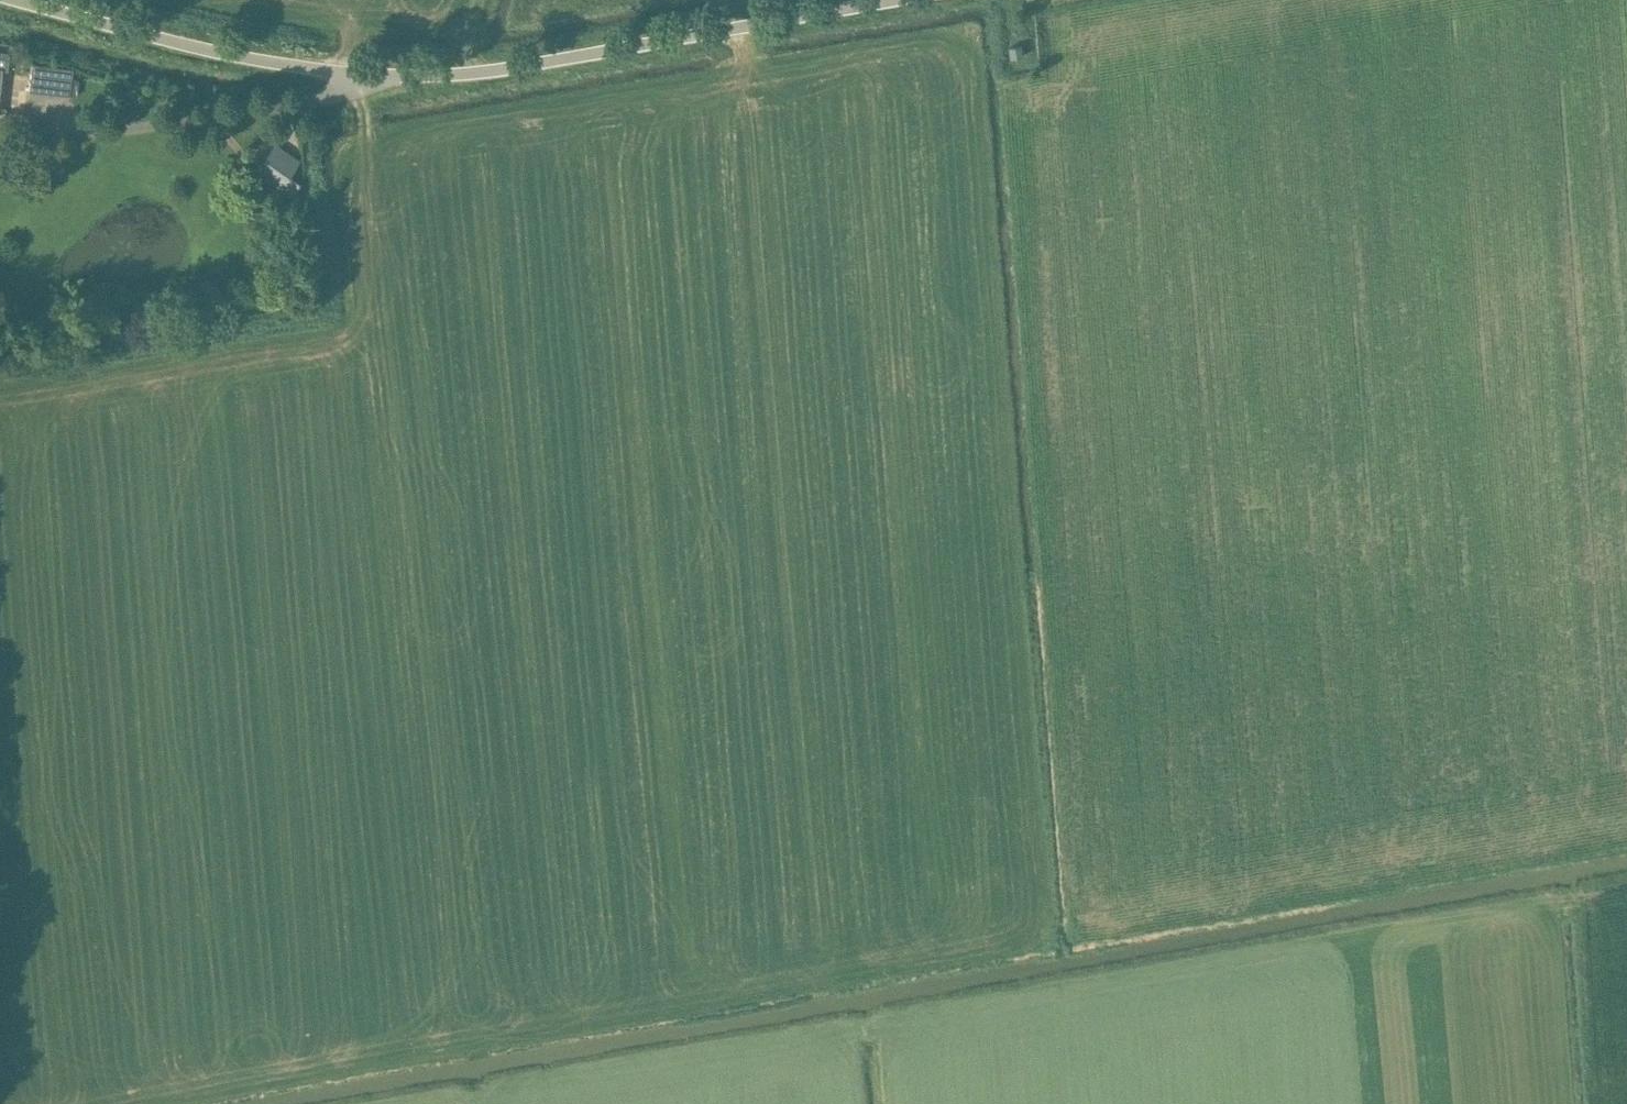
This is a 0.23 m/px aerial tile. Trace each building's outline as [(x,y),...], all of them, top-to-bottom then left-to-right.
[(1023,54),(1022,43),(1011,45),(1013,56),(1023,54)] [(2,69),(8,69),(9,53),(0,52),(0,86),(2,69)] [(31,62),(28,90),(70,94),(73,66),(31,62)] [(300,159),(279,146),(273,142),(254,173),(291,196),(301,180),(291,174),(300,159)]
